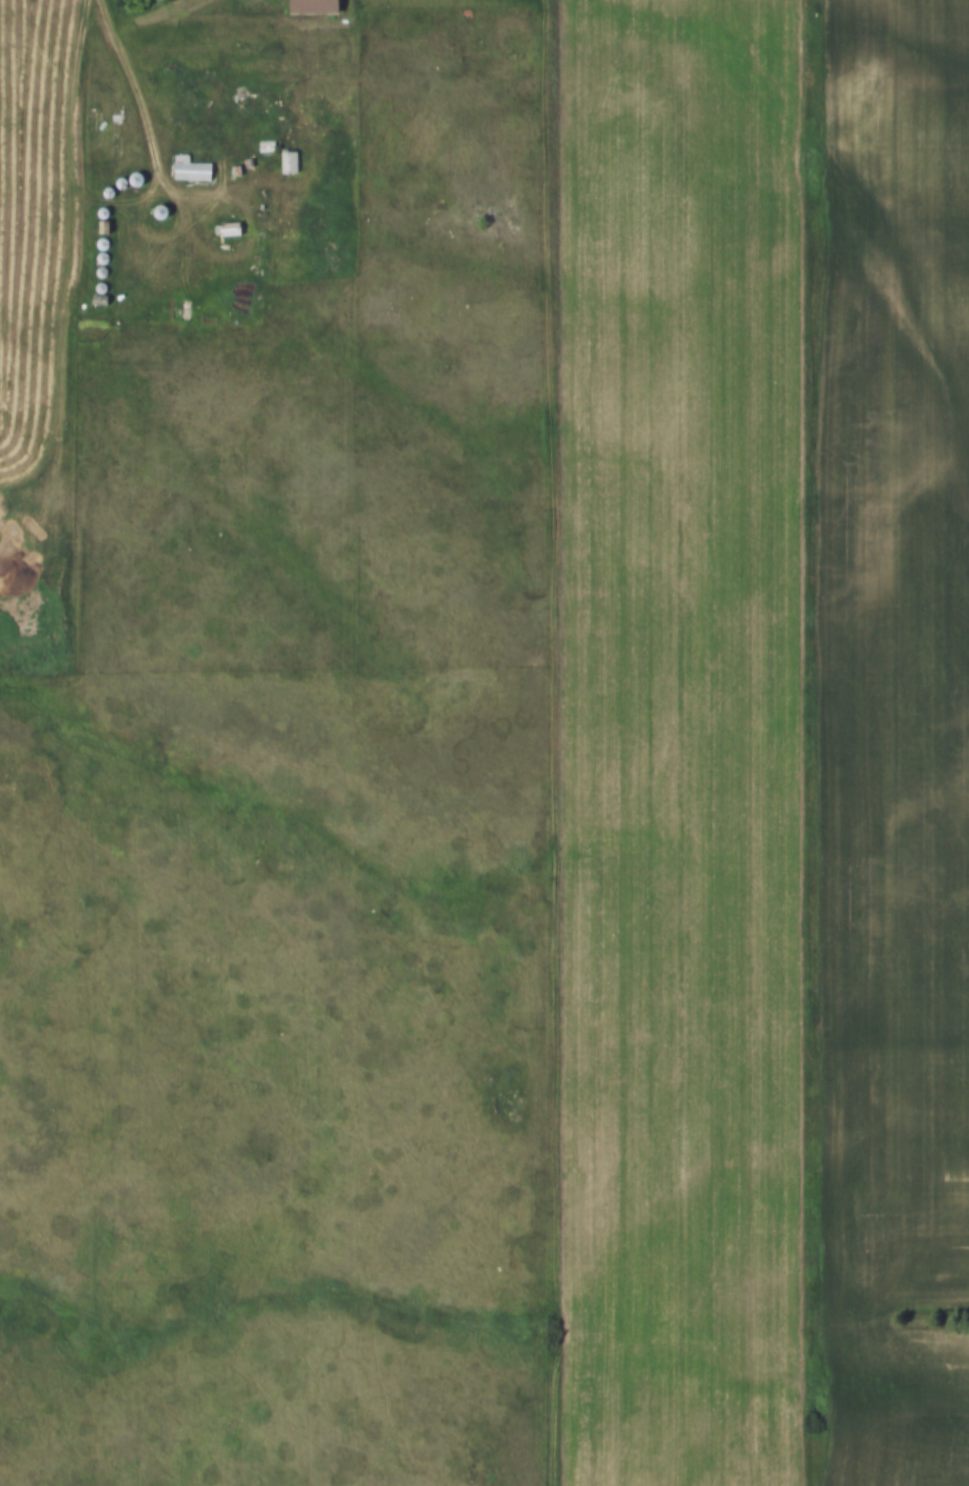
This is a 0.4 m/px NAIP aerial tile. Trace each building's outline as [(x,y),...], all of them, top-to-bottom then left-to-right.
[(266,138),(281,137),(282,147),(266,148),(266,138)] [(289,147),(304,147),(304,170),(289,170),(289,147)] [(217,159),(217,176),(179,176),(179,151),(195,151),(195,159),(217,159)] [(239,162),(248,162),(247,171),(239,171),(239,162)] [(142,182),(146,181),(148,179),(149,175),(148,172),(146,169),(142,168),(138,169),(136,171),(135,175),(136,179),(138,181),(142,182)] [(127,185),(130,184),(132,182),(133,179),(132,176),(130,174),(127,174),(124,174),(122,176),(122,179),(122,182),(124,184),(127,185)] [(115,194),(117,193),(119,191),(120,188),(119,186),(117,184),(115,183),(112,184),(110,186),(109,188),(110,191),(112,193),(115,194)] [(167,215),(170,214),(173,211),(174,208),(173,204),(170,201),(167,200),(163,201),(160,204),(160,208),(160,211),(163,214),(167,215)] [(109,215),(112,214),(114,212),(115,209),(114,206),(112,204),(109,203),(107,204),(105,206),(104,209),(105,212),(107,214),(109,215)] [(104,217),(115,217),(115,229),(104,229),(104,217)] [(227,221),(227,219),(247,218),(248,231),(228,232),(228,231),(221,231),(221,221),(227,221)] [(109,246),(112,245),(114,243),(115,240),(115,237),(112,234),(109,233),(106,234),(103,236),(102,240),(103,243),(106,245),(109,246)] [(109,260),(112,260),(114,257),(115,254),(114,251),(112,248),(109,248),(105,248),(103,251),(102,254),(103,257),(105,260),(109,260)] [(108,274),(111,273),(113,271),(113,268),(113,265),(111,263),(108,263),(105,263),(103,265),(102,268),(103,271),(105,273),(108,274)] [(107,289),(110,288),(112,286),(113,284),(112,281),(110,279),(108,278),(105,279),(103,281),(102,283),(103,286),(105,288),(107,289)] [(99,290),(115,292),(114,302),(98,300),(99,290)]
